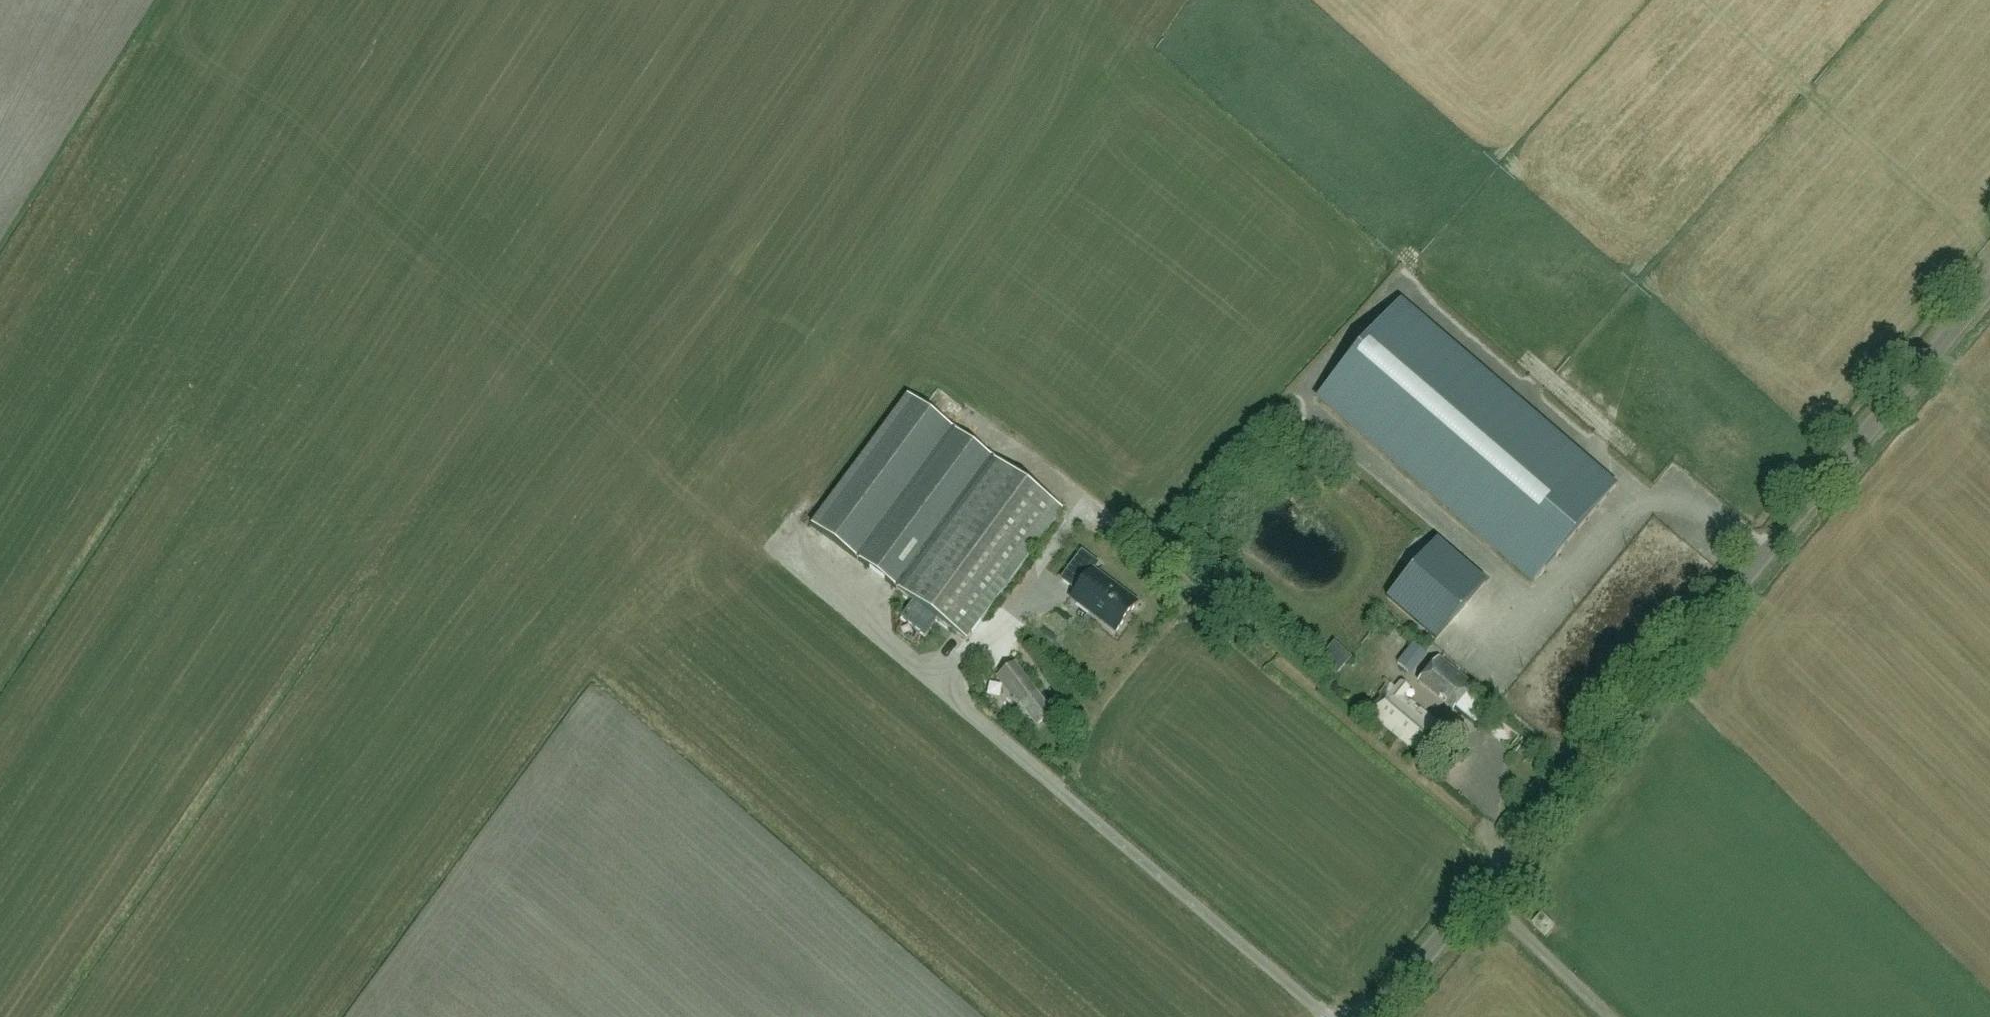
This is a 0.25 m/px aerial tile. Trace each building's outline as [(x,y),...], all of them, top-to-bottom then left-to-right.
[(1320,398),(1534,582),(1614,489),(1400,305),(1320,398)] [(812,526),(966,641),(1062,511),(908,397),(812,526)] [(955,399),(948,409),(958,417),(966,407),(955,399)] [(1388,598),(1436,640),(1486,582),(1437,541),(1388,598)] [(1079,588),(1071,599),(1117,632),(1138,604),(1094,571),(1099,564),(1082,552),(1063,577),(1079,588)] [(1424,652),(1414,644),(1398,663),(1408,671),(1424,652)] [(1420,681),(1454,709),(1475,727),(1491,708),(1469,690),(1470,690),(1436,662),(1420,681)] [(998,675),(1012,694),(1013,692),(1021,703),(1022,703),(1038,725),(1053,714),(1015,663),(998,675)] [(1367,712),(1402,741),(1416,754),(1439,727),(1403,696),(1409,689),(1401,683),(1395,690),(1390,685),(1367,712)] [(1533,924),(1545,936),(1554,926),(1542,915),(1533,924)]
